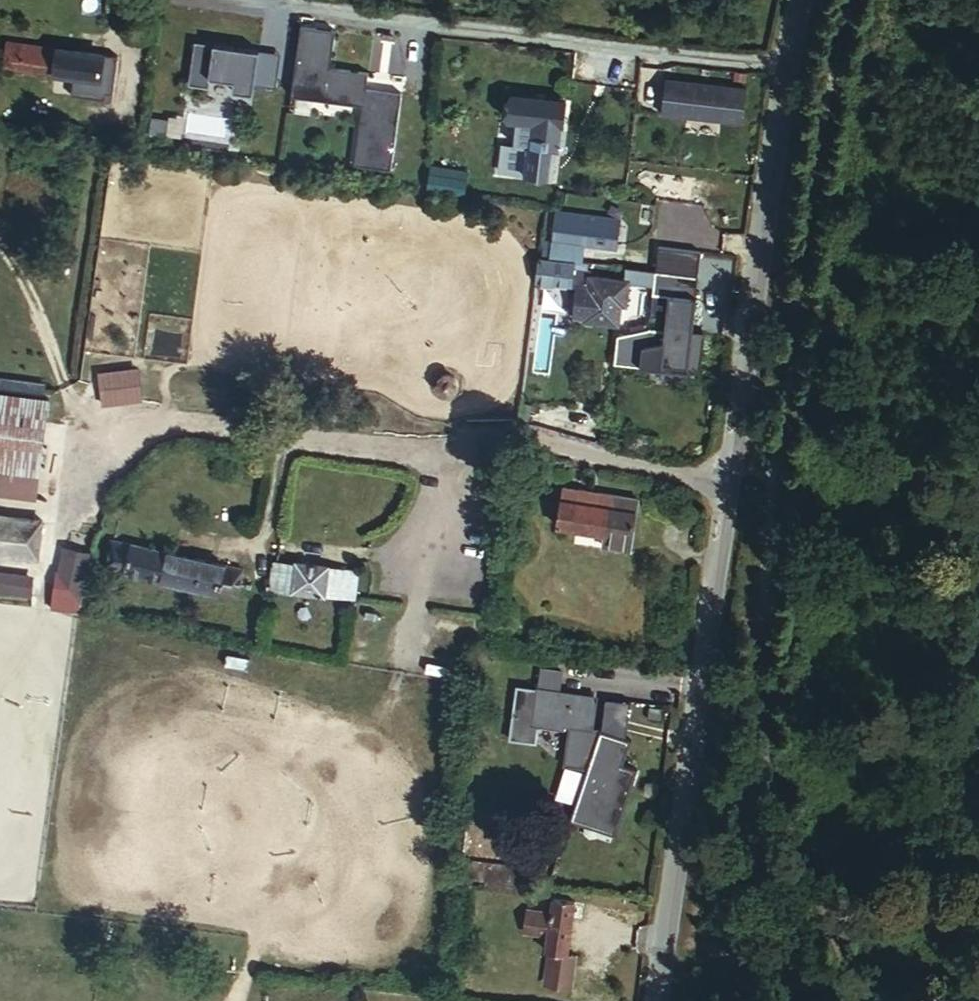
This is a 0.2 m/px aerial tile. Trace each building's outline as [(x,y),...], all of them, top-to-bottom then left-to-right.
[(361,107),(355,166),(392,170),(401,92),(367,88),(369,72),(332,67),(337,30),(301,26),(293,99),(361,107)] [(234,94),(256,98),(257,85),(277,88),(281,57),(194,44),(189,81),(235,88),(234,94)] [(107,53),(0,48),(0,75),(104,81),(107,53)] [(512,120),(508,147),(566,157),(571,130),(575,130),(583,82),(530,72),(525,97),(535,99),(531,123),(512,120)] [(668,81),(663,116),(724,123),(728,88),(668,81)] [(728,88),(724,123),(744,125),(748,90),(728,88)] [(426,185),(465,193),(469,173),(430,165),(426,185)] [(563,230),(562,249),(591,251),(593,252),(595,234),(626,237),(629,209),(573,203),(571,230),(563,230)] [(566,203),(563,230),(571,230),(573,203),(566,203)] [(591,258),(591,251),(562,249),(553,248),(549,277),(591,281),(590,299),(601,300),(601,314),(630,317),(633,291),(647,290),(646,270),(608,265),(607,259),(591,258)] [(616,368),(703,372),(705,334),(696,333),(699,277),(655,275),(653,313),(667,313),(666,335),(618,332),(616,368)] [(98,371),(101,406),(142,403),(140,368),(98,371)] [(47,398),(48,388),(0,383),(0,394),(47,398)] [(43,500),(52,399),(47,398),(0,394),(0,496),(43,500)] [(565,518),(618,522),(621,482),(571,479),(565,518)] [(621,482),(618,522),(617,534),(643,536),(649,485),(621,482)] [(50,522),(0,517),(0,554),(46,559),(50,522)] [(117,568),(248,594),(253,569),(122,543),(117,568)] [(49,598),(89,602),(98,551),(77,548),(72,579),(51,577),(49,598)] [(284,560),(280,587),(364,596),(366,570),(337,567),(338,565),(306,561),(306,563),(284,560)] [(0,577),(0,594),(41,598),(42,581),(0,577)] [(520,666),(520,684),(548,686),(549,664),(520,666)] [(587,695),(526,692),(523,728),(583,730),(587,695)] [(451,875),(448,892),(523,899),(525,881),(451,875)] [(542,955),(550,956),(562,957),(566,904),(537,905),(537,916),(538,930),(544,930),(545,943),(542,955)] [(524,940),(545,943),(544,930),(538,930),(537,916),(524,914),(524,940)] [(562,957),(550,956),(546,988),(571,992),(572,960),(562,957)]
